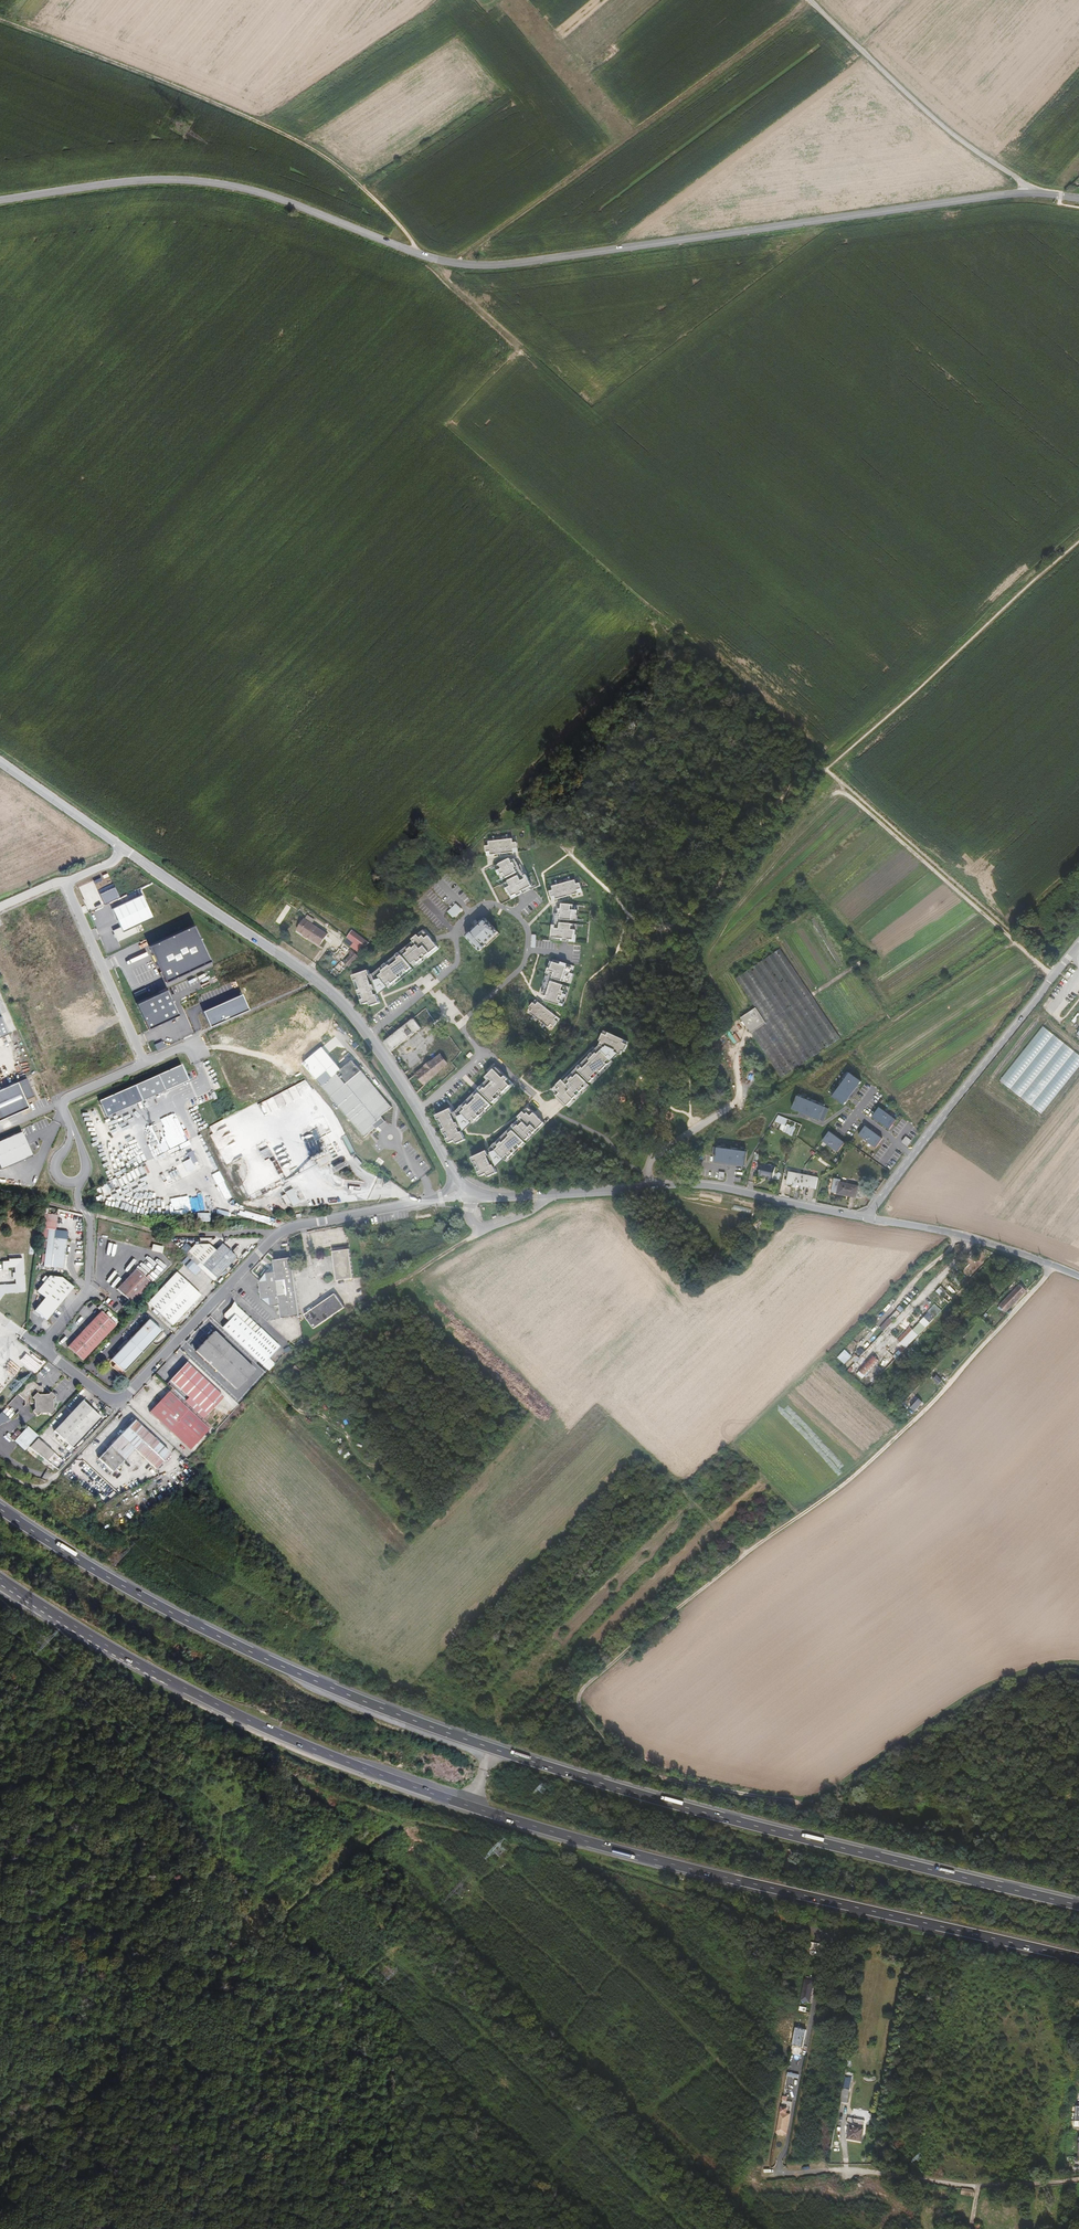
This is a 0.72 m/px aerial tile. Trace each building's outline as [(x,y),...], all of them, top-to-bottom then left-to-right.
[(486,846),(487,855),(518,852),(517,842),(513,842),(513,839),(489,841),(489,845),(486,846)] [(512,861),(510,858),(500,864),(502,869),(497,871),(502,880),(507,878),(508,881),(511,886),(506,889),(508,893),(510,892),(513,896),(517,893),(518,896),(524,893),(523,891),(532,886),(527,874),(524,875),(516,859),(512,861)] [(550,887),(554,900),(583,893),(578,878),(550,887)] [(122,898),(117,887),(102,895),(107,905),(122,898)] [(153,917),(142,894),(112,908),(120,927),(113,930),(119,941),(138,932),(135,926),(153,917)] [(457,903),(448,911),(454,918),(463,909),(457,903)] [(556,919),(554,940),(578,943),(581,905),(564,903),(564,906),(557,907),(556,919)] [(329,935),(306,918),(299,929),(321,945),(329,935)] [(499,932),(486,918),(473,930),(472,929),(466,936),(480,951),(487,944),(487,943),(499,932)] [(147,941),(165,982),(213,961),(195,920),(147,941)] [(355,976),(365,1004),(371,1002),(373,1006),(382,1002),(380,996),(415,968),(441,948),(434,940),(425,928),(372,972),(371,969),(355,976)] [(345,943),(361,956),(365,952),(349,939),(345,943)] [(757,1008),(758,1007),(769,1023),(752,1034),(782,1079),(842,1039),(782,949),(737,979),(757,1008)] [(343,966),(348,970),(357,961),(352,957),(349,955),(347,957),(349,959),(343,966)] [(545,998),(544,1000),(565,1007),(574,974),(571,973),(573,968),(567,967),(568,964),(562,962),(561,965),(551,961),(542,989),(544,989),(543,992),(543,994),(546,995),(545,998)] [(335,971),(340,975),(345,970),(340,965),(339,965),(335,971)] [(136,999),(146,1023),(175,1010),(165,987),(136,999)] [(146,988),(134,993),(136,996),(147,991),(146,988)] [(205,1011),(210,1024),(248,1009),(242,995),(205,1011)] [(561,1019),(539,1002),(537,1004),(534,1002),(530,1007),(533,1010),(531,1014),(551,1033),(561,1019)] [(769,1023),(758,1007),(757,1008),(742,1018),(752,1034),(769,1023)] [(430,1023),(434,1021),(425,1010),(420,1014),(397,1032),(391,1036),(385,1041),(399,1062),(402,1060),(395,1048),(405,1040),(406,1041),(411,1037),(410,1036),(429,1022),(430,1023)] [(2,1016),(0,1017),(0,1042),(11,1037),(2,1016)] [(386,1029),(391,1036),(397,1032),(392,1027),(390,1028),(388,1027),(386,1029)] [(1078,1066),(1078,1058),(1042,1028),(1000,1083),(1042,1112),(1078,1066)] [(579,1071),(590,1082),(612,1061),(619,1054),(621,1055),(622,1050),(625,1052),(628,1045),(630,1042),(625,1040),(605,1030),(600,1040),(602,1041),(600,1045),(605,1047),(598,1054),(597,1053),(590,1060),(591,1061),(584,1068),(583,1067),(579,1071)] [(441,1051),(448,1059),(458,1051),(452,1043),(447,1036),(445,1038),(446,1040),(443,1043),(446,1047),(441,1051)] [(404,1051),(419,1043),(416,1038),(401,1046),(404,1051)] [(155,1044),(157,1050),(166,1046),(163,1040),(155,1044)] [(415,1074),(423,1083),(434,1072),(439,1078),(450,1067),(445,1062),(438,1054),(430,1061),(429,1061),(425,1065),(425,1066),(415,1074)] [(348,1056),(343,1061),(347,1065),(352,1059),(348,1056)] [(383,1119),(394,1110),(354,1063),(339,1076),(338,1075),(323,1088),(367,1140),(378,1131),(379,1132),(388,1125),(383,1119)] [(189,1080),(182,1064),(136,1085),(143,1101),(189,1080)] [(405,1064),(401,1066),(403,1069),(409,1080),(413,1076),(405,1064)] [(438,1115),(445,1132),(450,1144),(458,1141),(460,1144),(468,1140),(465,1132),(513,1086),(496,1069),(458,1113),(454,1108),(438,1115)] [(861,1082),(849,1073),(832,1096),(844,1105),(861,1082)] [(589,1084),(578,1074),(575,1078),(574,1076),(570,1080),(571,1081),(568,1085),(564,1081),(562,1080),(557,1085),(560,1088),(558,1090),(560,1092),(557,1096),(567,1106),(589,1084)] [(28,1080),(0,1092),(0,1123),(30,1109),(27,1102),(36,1098),(28,1080)] [(143,1101),(136,1085),(100,1101),(107,1116),(143,1101)] [(799,1096),(793,1109),(821,1121),(826,1107),(799,1096)] [(477,1156),(485,1176),(547,1123),(529,1107),(477,1156)] [(880,1108),(873,1117),(890,1130),(897,1121),(880,1108)] [(213,1133),(211,1135),(226,1163),(241,1155),(222,1120),(210,1126),(213,1133)] [(163,1151),(190,1139),(184,1125),(177,1128),(174,1121),(166,1125),(165,1123),(153,1128),(163,1151)] [(866,1126),(859,1135),(876,1148),(883,1139),(866,1126)] [(23,1132),(0,1143),(0,1166),(2,1171),(34,1157),(23,1132)] [(830,1132),(823,1141),(838,1152),(845,1143),(830,1132)] [(718,1148),(716,1162),(745,1166),(747,1152),(718,1148)] [(194,1164),(199,1162),(193,1151),(188,1154),(194,1164)] [(325,1152),(311,1158),(313,1162),(315,1161),(320,1169),(329,1164),(325,1156),(327,1155),(325,1152)] [(276,1160),(273,1162),(282,1180),(285,1178),(276,1160)] [(347,1160),(331,1168),(334,1174),(350,1166),(347,1160)] [(771,1183),(773,1170),(760,1167),(759,1172),(758,1172),(757,1178),(762,1179),(763,1179),(766,1179),(766,1182),(771,1183)] [(817,1176),(788,1171),(785,1183),(815,1188),(817,1176)] [(835,1179),(833,1193),(858,1197),(860,1186),(842,1183),(842,1180),(835,1179)] [(282,1185),(281,1182),(251,1197),(253,1201),(282,1185)] [(286,1192),(294,1207),(301,1203),(293,1189),(286,1192)] [(177,1203),(179,1215),(199,1210),(196,1199),(177,1203)] [(211,1222),(211,1214),(198,1214),(198,1222),(211,1222)] [(50,1231),(45,1268),(64,1271),(70,1234),(50,1231)] [(213,1279),(236,1255),(222,1242),(216,1248),(210,1242),(196,1242),(186,1253),(213,1279)] [(162,1252),(163,1246),(153,1244),(152,1251),(162,1252)] [(332,1252),(336,1281),(352,1279),(348,1250),(332,1252)] [(149,1261),(160,1264),(161,1258),(151,1255),(149,1261)] [(282,1319),(298,1317),(290,1258),(273,1260),(275,1272),(266,1273),(259,1282),(260,1288),(261,1294),(262,1299),(271,1306),(275,1306),(275,1310),(280,1310),(282,1319)] [(2,1263),(2,1271),(7,1271),(7,1269),(14,1269),(14,1275),(12,1275),(12,1280),(14,1280),(14,1286),(2,1286),(0,1286),(0,1296),(1,1296),(1,1295),(3,1295),(23,1294),(22,1279),(21,1278),(21,1276),(22,1276),(22,1260),(8,1261),(8,1263),(2,1263)] [(186,1266),(195,1275),(201,1270),(191,1260),(186,1266)] [(135,1273),(116,1294),(131,1308),(150,1288),(135,1273)] [(174,1277),(147,1307),(158,1318),(187,1288),(174,1277)] [(61,1280),(50,1278),(38,1292),(46,1299),(35,1313),(47,1323),(75,1291),(61,1280)] [(996,1308),(999,1311),(1019,1289),(1016,1287),(996,1308)] [(199,1299),(187,1288),(158,1318),(170,1329),(199,1299)] [(1023,1292),(1019,1289),(999,1311),(1002,1314),(1023,1292)] [(938,1290),(935,1293),(940,1298),(943,1295),(938,1290)] [(303,1315),(313,1329),(344,1308),(334,1294),(303,1315)] [(938,1317),(943,1311),(935,1303),(930,1309),(938,1317)] [(131,1309),(127,1305),(122,1310),(127,1314),(131,1309)] [(225,1323),(219,1330),(263,1368),(279,1348),(236,1310),(230,1311),(223,1319),(223,1321),(225,1323)] [(101,1315),(68,1350),(82,1364),(116,1329),(101,1315)] [(886,1330),(895,1320),(891,1317),(882,1327),(886,1330)] [(902,1353),(927,1327),(921,1322),(914,1329),(911,1327),(898,1340),(904,1345),(900,1350),(902,1353)] [(120,1379),(161,1336),(148,1324),(110,1364),(114,1368),(111,1371),(120,1379)] [(857,1344),(866,1335),(863,1333),(854,1342),(857,1344)] [(212,1336),(194,1356),(235,1391),(252,1371),(212,1336)] [(855,1377),(856,1377),(872,1360),(871,1359),(856,1373),(857,1375),(855,1377)] [(878,1365),(872,1360),(856,1377),(860,1382),(862,1380),(863,1380),(878,1365)] [(222,1398),(184,1366),(168,1384),(206,1416),(222,1398)] [(39,1392),(28,1382),(11,1400),(11,1402),(17,1407),(17,1412),(27,1411),(30,1414),(28,1416),(29,1418),(31,1420),(33,1420),(34,1419),(43,1418),(44,1420),(46,1420),(49,1417),(49,1416),(48,1414),(47,1405),(48,1404),(49,1404),(49,1403),(46,1399),(44,1399),(43,1400),(41,1398),(40,1392),(39,1392)] [(165,1394),(191,1416),(193,1413),(168,1391),(165,1394)] [(147,1415),(189,1451),(207,1430),(191,1416),(165,1394),(147,1415)] [(915,1396),(908,1403),(911,1406),(918,1399),(915,1396)] [(71,1452),(99,1421),(80,1403),(52,1434),(71,1452)] [(917,1403),(910,1412),(912,1414),(920,1405),(917,1403)] [(132,1452),(154,1471),(168,1456),(131,1424),(95,1462),(110,1474),(132,1452)] [(15,1440),(21,1432),(17,1429),(11,1438),(15,1440)] [(27,1448),(55,1473),(61,1467),(34,1442),(27,1448)] [(934,1817),(927,1822),(932,1830),(940,1825),(934,1817)] [(950,1830),(944,1834),(948,1840),(954,1837),(950,1830)] [(812,2003),(816,1978),(805,1976),(801,2001),(812,2003)] [(803,2049),(794,2048),(793,2055),(801,2056),(803,2049)] [(846,2106),(851,2084),(844,2083),(840,2105),(846,2106)] [(787,2115),(780,2113),(776,2136),(786,2138),(790,2115),(787,2115)] [(846,2139),(859,2142),(863,2120),(847,2117),(845,2123),(849,2124),(846,2139)]
